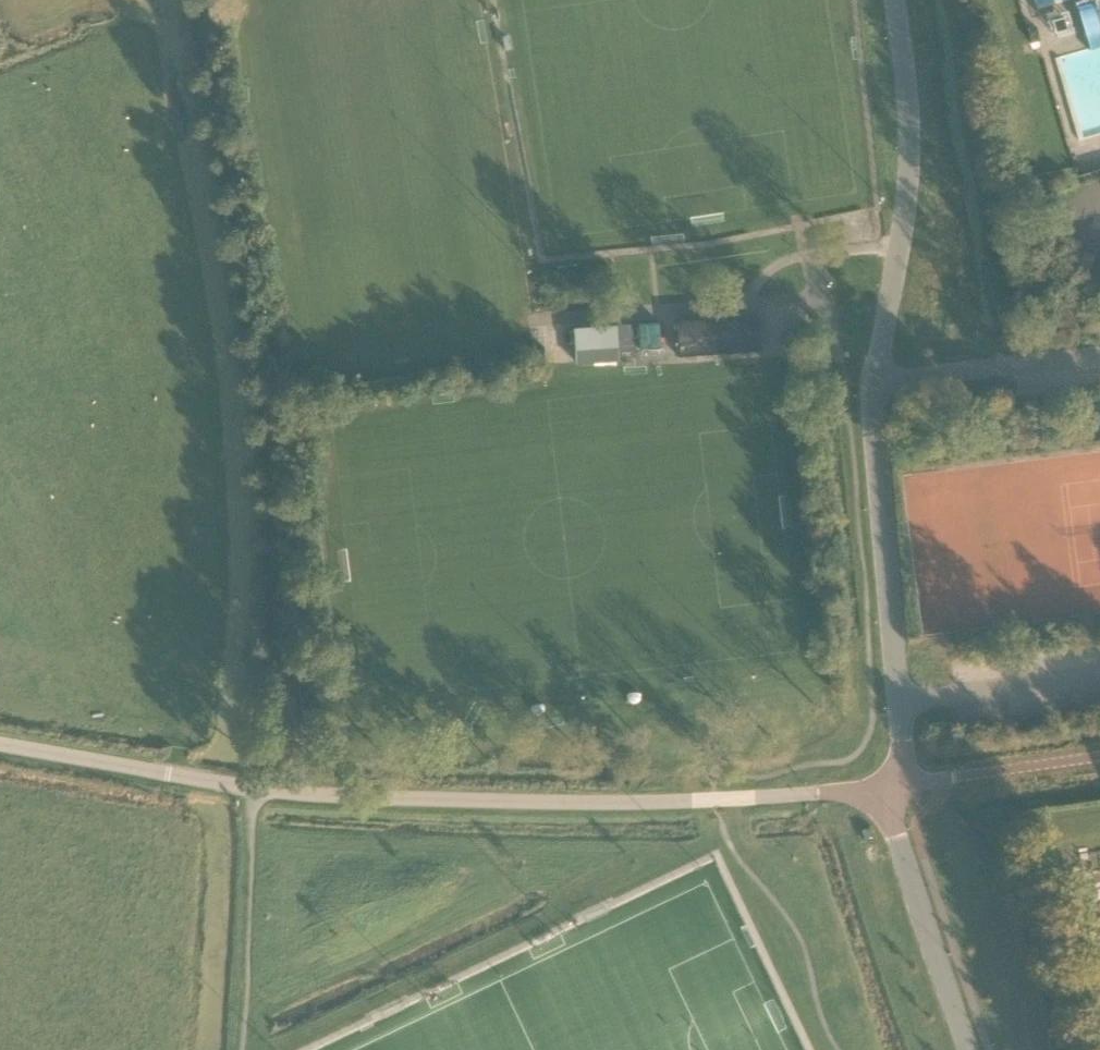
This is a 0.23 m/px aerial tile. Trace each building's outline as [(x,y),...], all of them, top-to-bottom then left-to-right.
[(1068,28),(1065,16),(1054,19),(1057,31),(1068,28)] [(760,315),(678,321),(680,356),(762,350),(760,315)] [(620,360),(617,325),(575,328),(577,362),(620,360)]
